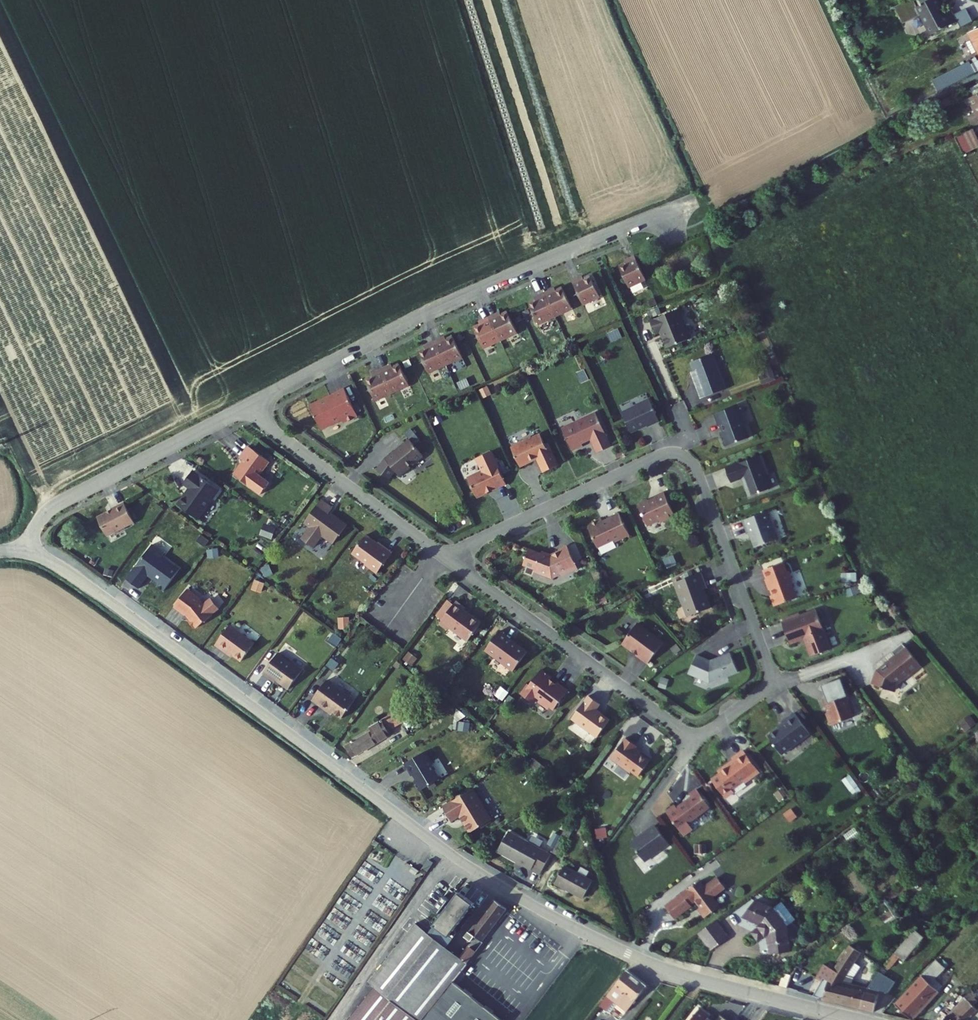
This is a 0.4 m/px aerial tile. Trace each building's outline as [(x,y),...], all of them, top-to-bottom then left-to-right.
[(928,37),(953,24),(947,11),(941,14),(934,0),(933,0),(914,9),(910,0),(909,0),(892,7),(900,24),(917,15),(928,37)] [(914,9),(933,0),(910,0),(914,9)] [(959,38),(965,51),(972,47),(977,59),(977,29),(959,38)] [(929,83),(934,94),(977,71),(977,64),(977,63),(968,68),(966,64),(929,83)] [(964,100),(977,125),(977,92),(964,100)] [(955,138),(963,155),(977,147),(977,138),(973,128),(955,138)] [(643,279),(632,256),(624,260),(625,262),(616,266),(625,287),(643,279)] [(576,277),(569,281),(580,304),(597,296),(587,275),(577,280),(576,277)] [(549,290),(541,293),(552,316),(569,308),(559,287),(550,292),(549,290)] [(552,316),(541,293),(534,296),(535,298),(525,303),(535,324),(552,316)] [(675,310),(647,320),(652,334),(657,332),(663,348),(686,339),(675,310)] [(494,314),(486,317),(497,340),(514,332),(504,311),(495,316),(494,314)] [(497,340),(486,317),(479,320),(480,323),(470,327),(480,348),(497,340)] [(609,341),(621,337),(618,328),(606,332),(609,341)] [(439,338),(431,342),(442,365),(459,357),(450,336),(440,340),(439,338)] [(442,365),(431,342),(424,345),(425,347),(415,352),(425,373),(442,365)] [(711,354),(689,362),(697,384),(695,385),(699,398),(724,389),(711,354)] [(385,366),(378,369),(389,392),(406,384),(396,363),(386,368),(385,366)] [(759,371),(761,383),(775,380),(772,368),(759,371)] [(389,392),(378,369),(371,373),(372,375),(362,379),(372,400),(389,392)] [(354,416),(341,388),(330,393),(331,394),(307,405),(318,428),(338,419),(340,423),(354,416)] [(658,423),(646,399),(634,404),(633,407),(619,413),(629,434),(639,429),(639,428),(644,426),(645,427),(647,428),(658,423)] [(746,400),(737,403),(741,415),(750,412),(746,400)] [(734,405),(713,413),(719,431),(716,432),(722,446),(745,438),(740,424),(741,424),(734,405)] [(593,413),(558,428),(569,450),(579,445),(578,443),(587,439),(594,453),(607,446),(601,433),(602,432),(593,413)] [(519,444),(509,449),(517,468),(528,463),(528,462),(532,460),(533,461),(535,460),(540,472),(555,465),(545,444),(542,446),(538,435),(529,439),(529,438),(518,443),(519,444)] [(420,455),(407,440),(394,450),(393,450),(382,458),(397,476),(408,468),(406,466),(420,455)] [(266,461),(245,445),(236,457),(240,460),(230,474),(247,486),(266,461)] [(765,475),(758,455),(722,468),(727,482),(741,477),(743,485),(742,485),(746,497),(766,489),(761,476),(765,475)] [(481,469),(482,470),(466,478),(474,496),(477,497),(486,492),(485,490),(491,487),(492,489),(503,484),(494,465),(489,467),(488,465),(481,469)] [(216,489),(190,470),(180,483),(187,488),(183,493),(182,492),(174,504),(194,519),(216,489)] [(667,515),(671,513),(662,492),(651,497),(652,498),(646,501),(644,500),(634,505),(643,524),(646,525),(658,519),(661,520),(666,518),(667,515)] [(326,512),(330,507),(318,498),(301,522),(307,526),(298,538),(310,547),(319,535),(330,543),(344,524),(326,512)] [(131,521),(120,501),(107,508),(108,509),(94,517),(103,535),(131,521)] [(763,512),(740,520),(745,534),(747,533),(752,548),(773,540),(763,512)] [(625,532),(616,513),(606,517),(605,521),(600,523),(598,519),(584,526),(593,545),(596,546),(610,540),(613,540),(619,537),(620,534),(625,532)] [(265,520),(259,533),(272,538),(277,525),(265,520)] [(371,541),(362,534),(349,552),(362,562),(362,563),(374,572),(389,552),(375,542),(373,544),(371,542),(371,541)] [(148,543),(123,578),(135,587),(146,573),(150,576),(150,577),(151,578),(149,581),(160,589),(176,568),(158,555),(161,552),(148,543)] [(574,568),(564,545),(556,549),(555,551),(547,554),(538,551),(535,560),(533,561),(534,562),(530,571),(548,578),(557,574),(560,575),(574,568)] [(780,563),(759,571),(763,579),(760,580),(764,591),(767,590),(768,590),(769,595),(766,596),(770,607),(792,599),(786,581),(788,578),(786,573),(783,572),(780,563)] [(698,573),(672,583),(684,617),(707,608),(700,590),(704,589),(698,573)] [(184,588),(171,606),(182,614),(183,613),(187,619),(184,620),(190,627),(192,625),(193,627),(208,615),(196,600),(197,598),(184,588)] [(462,608),(452,601),(436,623),(444,629),(446,627),(464,641),(478,623),(460,610),(462,608)] [(827,651),(813,611),(778,623),(786,645),(800,640),(807,658),(827,651)] [(659,643),(633,623),(619,642),(627,649),(629,648),(635,653),(633,655),(644,663),(659,643)] [(226,624),(212,644),(223,652),(225,651),(238,661),(251,643),(226,624)] [(509,671),(525,653),(513,644),(512,646),(506,642),(507,640),(495,631),(481,650),(509,671)] [(889,651),(891,654),(896,661),(907,652),(900,642),(889,651)] [(896,661),(891,654),(885,660),(886,661),(872,671),(868,684),(877,687),(876,688),(880,689),(880,688),(888,691),(891,684),(895,681),(896,682),(906,675),(905,673),(916,665),(907,652),(896,661)] [(274,653),(259,673),(271,681),(272,680),(284,689),(298,670),(274,653)] [(692,655),(684,674),(704,682),(734,672),(727,653),(712,658),(712,659),(708,661),(692,655)] [(906,675),(917,666),(916,665),(905,673),(906,675)] [(524,684),(517,694),(528,702),(532,696),(536,699),(537,702),(542,707),(546,706),(550,709),(564,690),(553,682),(551,685),(546,681),(548,678),(537,669),(526,685),(524,684)] [(351,700),(323,680),(308,700),(316,706),(318,703),(337,718),(351,700)] [(845,700),(841,688),(821,695),(820,698),(824,711),(823,714),(827,726),(849,718),(844,703),(845,700)] [(596,704),(585,696),(568,719),(593,737),(606,720),(592,709),(596,704)] [(370,730),(342,746),(348,755),(386,735),(384,731),(400,722),(396,715),(404,711),(401,707),(367,726),(370,730)] [(404,711),(396,715),(400,722),(407,717),(404,711)] [(806,734),(791,713),(779,722),(780,724),(764,736),(778,754),(806,734)] [(969,714),(959,722),(966,730),(976,722),(969,714)] [(787,759),(816,743),(812,736),(782,751),(787,759)] [(633,746),(622,738),(607,758),(626,773),(627,771),(634,777),(646,761),(631,750),(633,746)] [(754,769),(738,747),(726,756),(728,759),(724,763),(723,761),(712,769),(726,788),(737,779),(739,780),(754,769)] [(421,751),(401,763),(408,776),(410,775),(413,780),(410,781),(416,791),(436,779),(428,766),(429,764),(421,751)] [(704,805),(691,787),(684,792),(686,794),(671,806),(682,821),(704,805)] [(469,788),(439,806),(447,820),(456,815),(466,832),(487,819),(469,788)] [(690,821),(693,828),(701,824),(698,818),(690,821)] [(662,841),(649,823),(637,832),(634,835),(633,834),(625,841),(638,857),(648,850),(649,850),(662,841)] [(570,830),(563,827),(549,851),(555,855),(570,830)] [(547,855),(504,831),(493,851),(527,869),(529,865),(538,871),(547,855)] [(375,841),(371,846),(377,849),(380,845),(375,841)] [(430,861),(424,869),(429,873),(435,864),(430,861)] [(582,878),(559,866),(550,882),(573,895),(582,878)] [(420,873),(414,869),(411,873),(417,877),(420,873)] [(675,891),(659,904),(668,916),(684,903),(682,901),(688,898),(693,905),(691,906),(697,915),(712,905),(705,895),(718,886),(711,876),(698,885),(693,878),(680,887),(683,891),(678,894),(675,891)] [(586,880),(582,878),(573,895),(577,897),(586,880)] [(451,891),(426,921),(439,932),(465,903),(451,891)] [(767,907),(748,898),(735,914),(754,922),(744,930),(751,939),(761,931),(762,952),(782,950),(781,938),(785,938),(787,934),(787,930),(784,927),(780,927),(780,924),(767,907)] [(486,900),(456,933),(462,939),(466,935),(475,942),(500,910),(486,900)] [(721,936),(708,918),(691,931),(704,948),(721,936)] [(407,921),(402,927),(455,966),(458,962),(432,941),(418,930),(407,921)] [(426,921),(418,930),(432,941),(439,932),(426,921)] [(444,980),(455,966),(402,927),(362,979),(365,981),(335,1019),(411,1019),(444,980)] [(917,943),(906,932),(877,964),(882,969),(891,959),(895,963),(917,943)] [(467,962),(475,950),(469,945),(461,957),(467,962)] [(846,945),(830,967),(827,972),(825,976),(819,996),(819,997),(856,1007),(861,989),(846,985),(848,977),(856,966),(850,962),(857,952),(846,945)] [(942,967),(931,958),(927,962),(939,970),(942,967)] [(927,962),(917,973),(927,982),(936,973),(937,973),(939,970),(927,962)] [(825,976),(827,972),(813,963),(805,976),(810,979),(802,993),(819,997),(819,996),(825,976)] [(877,978),(874,989),(882,991),(890,981),(873,969),(869,976),(877,978)] [(620,970),(592,1007),(600,1013),(608,1003),(621,1013),(642,988),(620,970)] [(774,973),(771,985),(778,987),(781,974),(774,973)] [(927,982),(917,973),(908,983),(926,999),(935,989),(927,982)] [(869,976),(861,989),(856,1007),(868,1010),(874,989),(877,978),(869,976)] [(444,980),(411,1019),(494,1019),(444,980)] [(917,1009),(926,999),(908,983),(900,993),(917,1009)] [(946,1008),(937,1019),(958,1019),(975,1004),(973,1002),(971,1004),(969,1002),(971,1000),(963,991),(946,1008)] [(909,1018),(917,1009),(900,993),(891,1002),(909,1018)] [(704,1015),(696,1009),(687,1019),(708,1019),(703,1016),(704,1015)]
